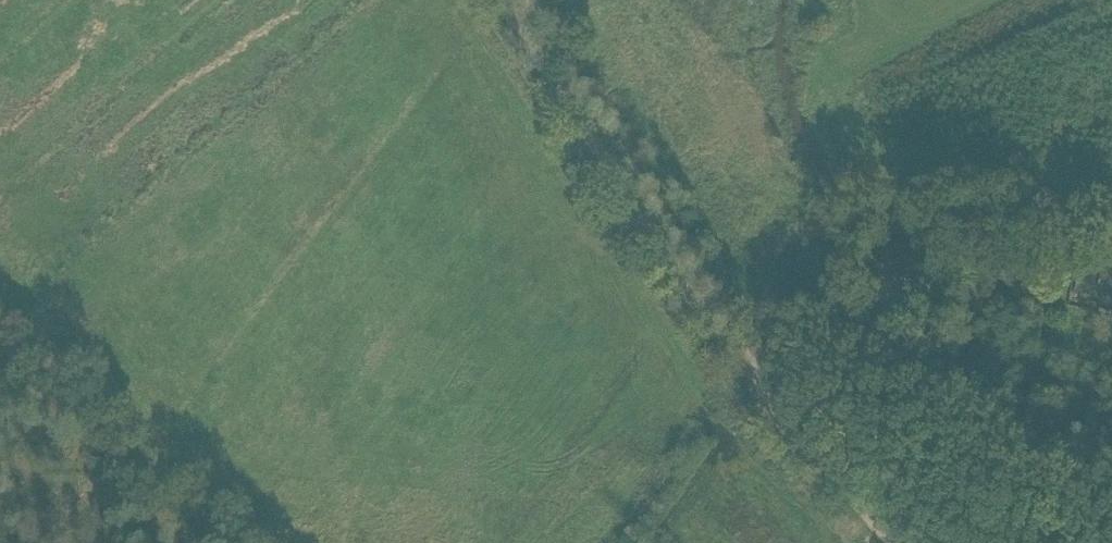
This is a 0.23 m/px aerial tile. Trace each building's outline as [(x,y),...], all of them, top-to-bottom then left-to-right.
[(1095,301),(1111,306),(1111,272),(1104,270),(1095,301)] [(1086,477),(1076,480),(1080,491),(1089,488),(1086,477)] [(1029,486),(1024,495),(1039,503),(1044,494),(1029,486)]
